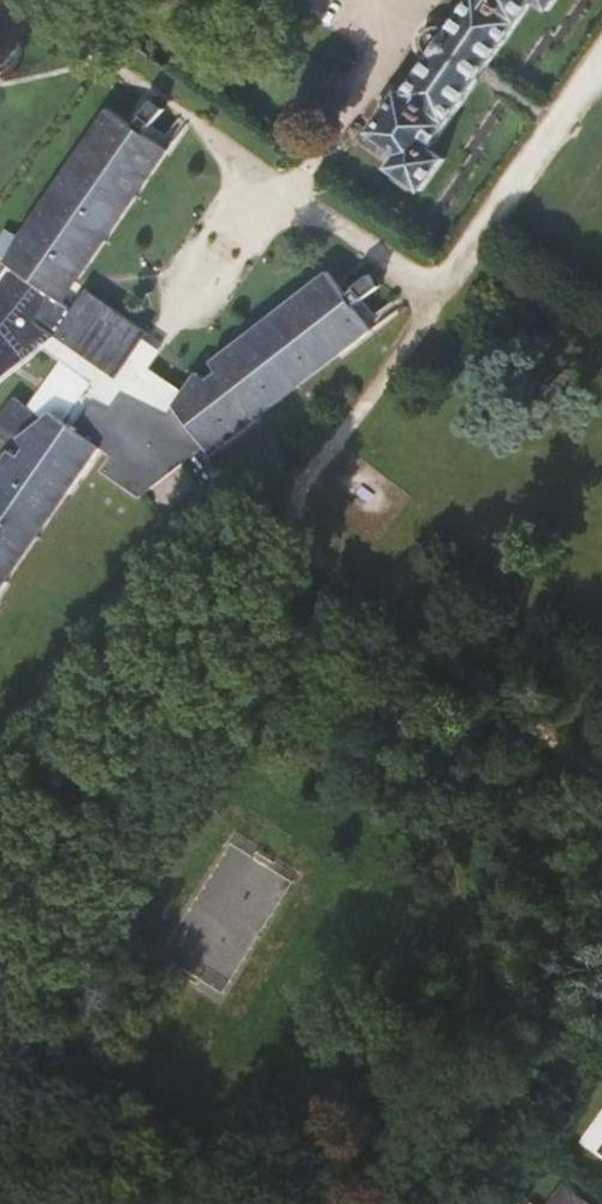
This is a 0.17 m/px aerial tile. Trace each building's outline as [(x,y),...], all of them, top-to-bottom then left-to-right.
[(48,2),(45,0),(5,0),(0,6),(0,71),(48,2)] [(553,0),(467,0),(451,24),(442,20),(433,21),(428,25),(423,32),(421,40),(424,49),(430,54),(402,93),(398,90),(367,134),(396,155),(387,168),(419,190),(443,157),(431,148),(534,0),(547,10),(553,0)] [(144,339),(148,333),(176,293),(122,256),(94,295),(87,290),(74,308),(64,302),(169,151),(143,133),(148,125),(150,126),(161,111),(149,102),(138,118),(140,119),(134,127),(108,109),(19,233),(16,240),(2,234),(0,239),(0,256),(6,259),(6,261),(10,264),(0,277),(0,382),(45,347),(72,368),(29,411),(13,400),(0,420),(0,434),(14,444),(0,464),(0,622),(27,640),(0,680),(0,708),(48,742),(111,651),(141,607),(80,564),(49,608),(9,580),(101,447),(113,456),(104,470),(141,495),(206,445),(214,454),(372,330),(352,305),(360,299),(362,300),(377,289),(368,277),(353,289),(354,291),(346,297),(327,272),(213,361),(219,370),(205,382),(195,375),(183,391),(133,357),(144,339)] [(564,1186),(551,1203),(590,1203),(564,1186)]
